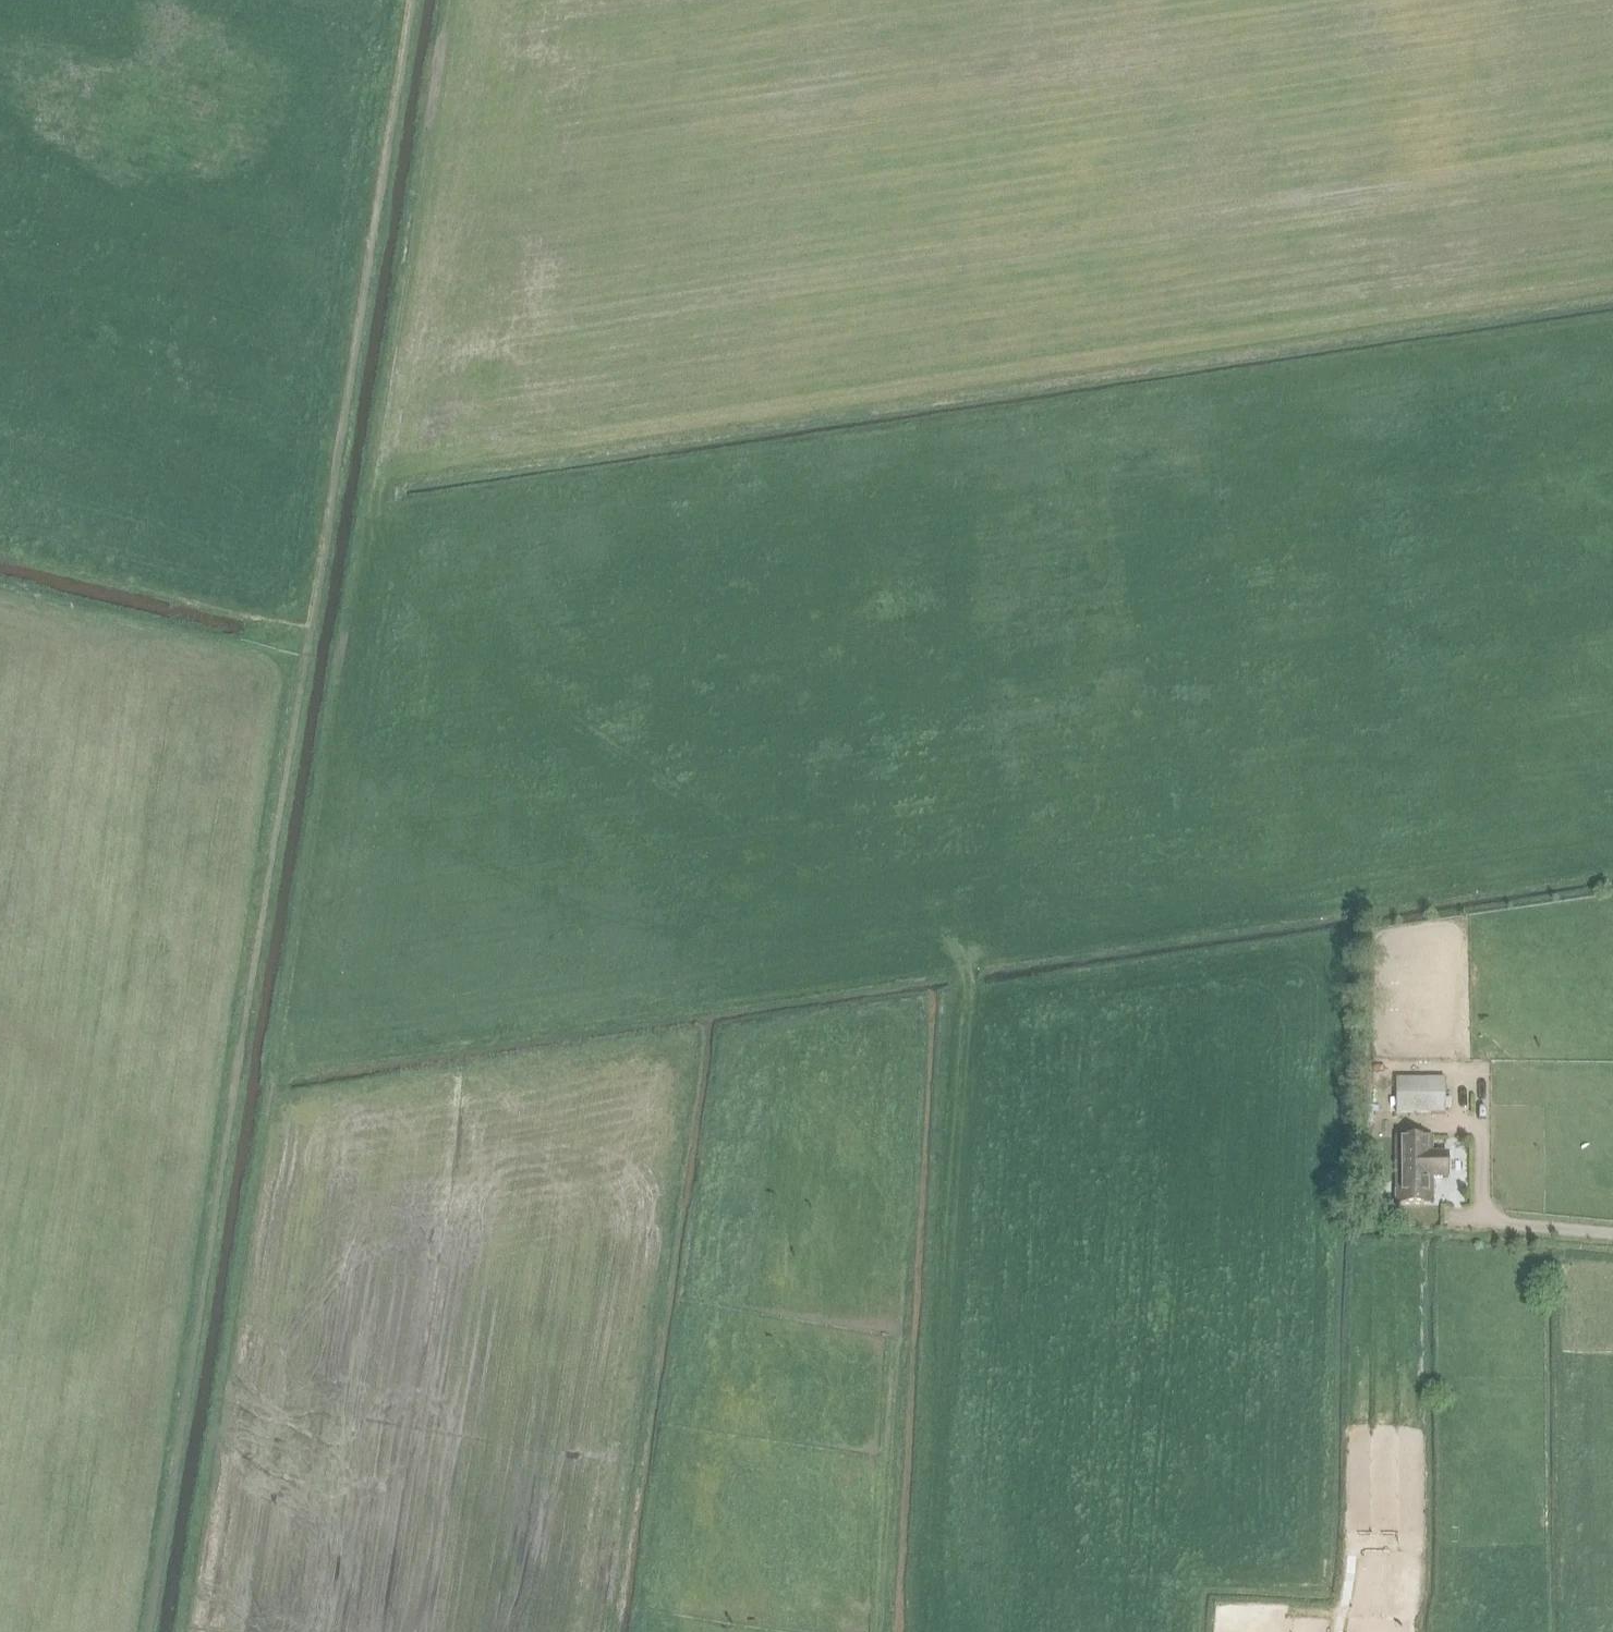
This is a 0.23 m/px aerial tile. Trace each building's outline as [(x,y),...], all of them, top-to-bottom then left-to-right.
[(1396,1080),(1396,1113),(1445,1113),(1445,1080),(1396,1080)] [(1432,1154),(1432,1138),(1396,1138),(1396,1205),(1424,1205),(1424,1196),(1432,1196),(1432,1179),(1448,1178),(1448,1154),(1432,1154)]
